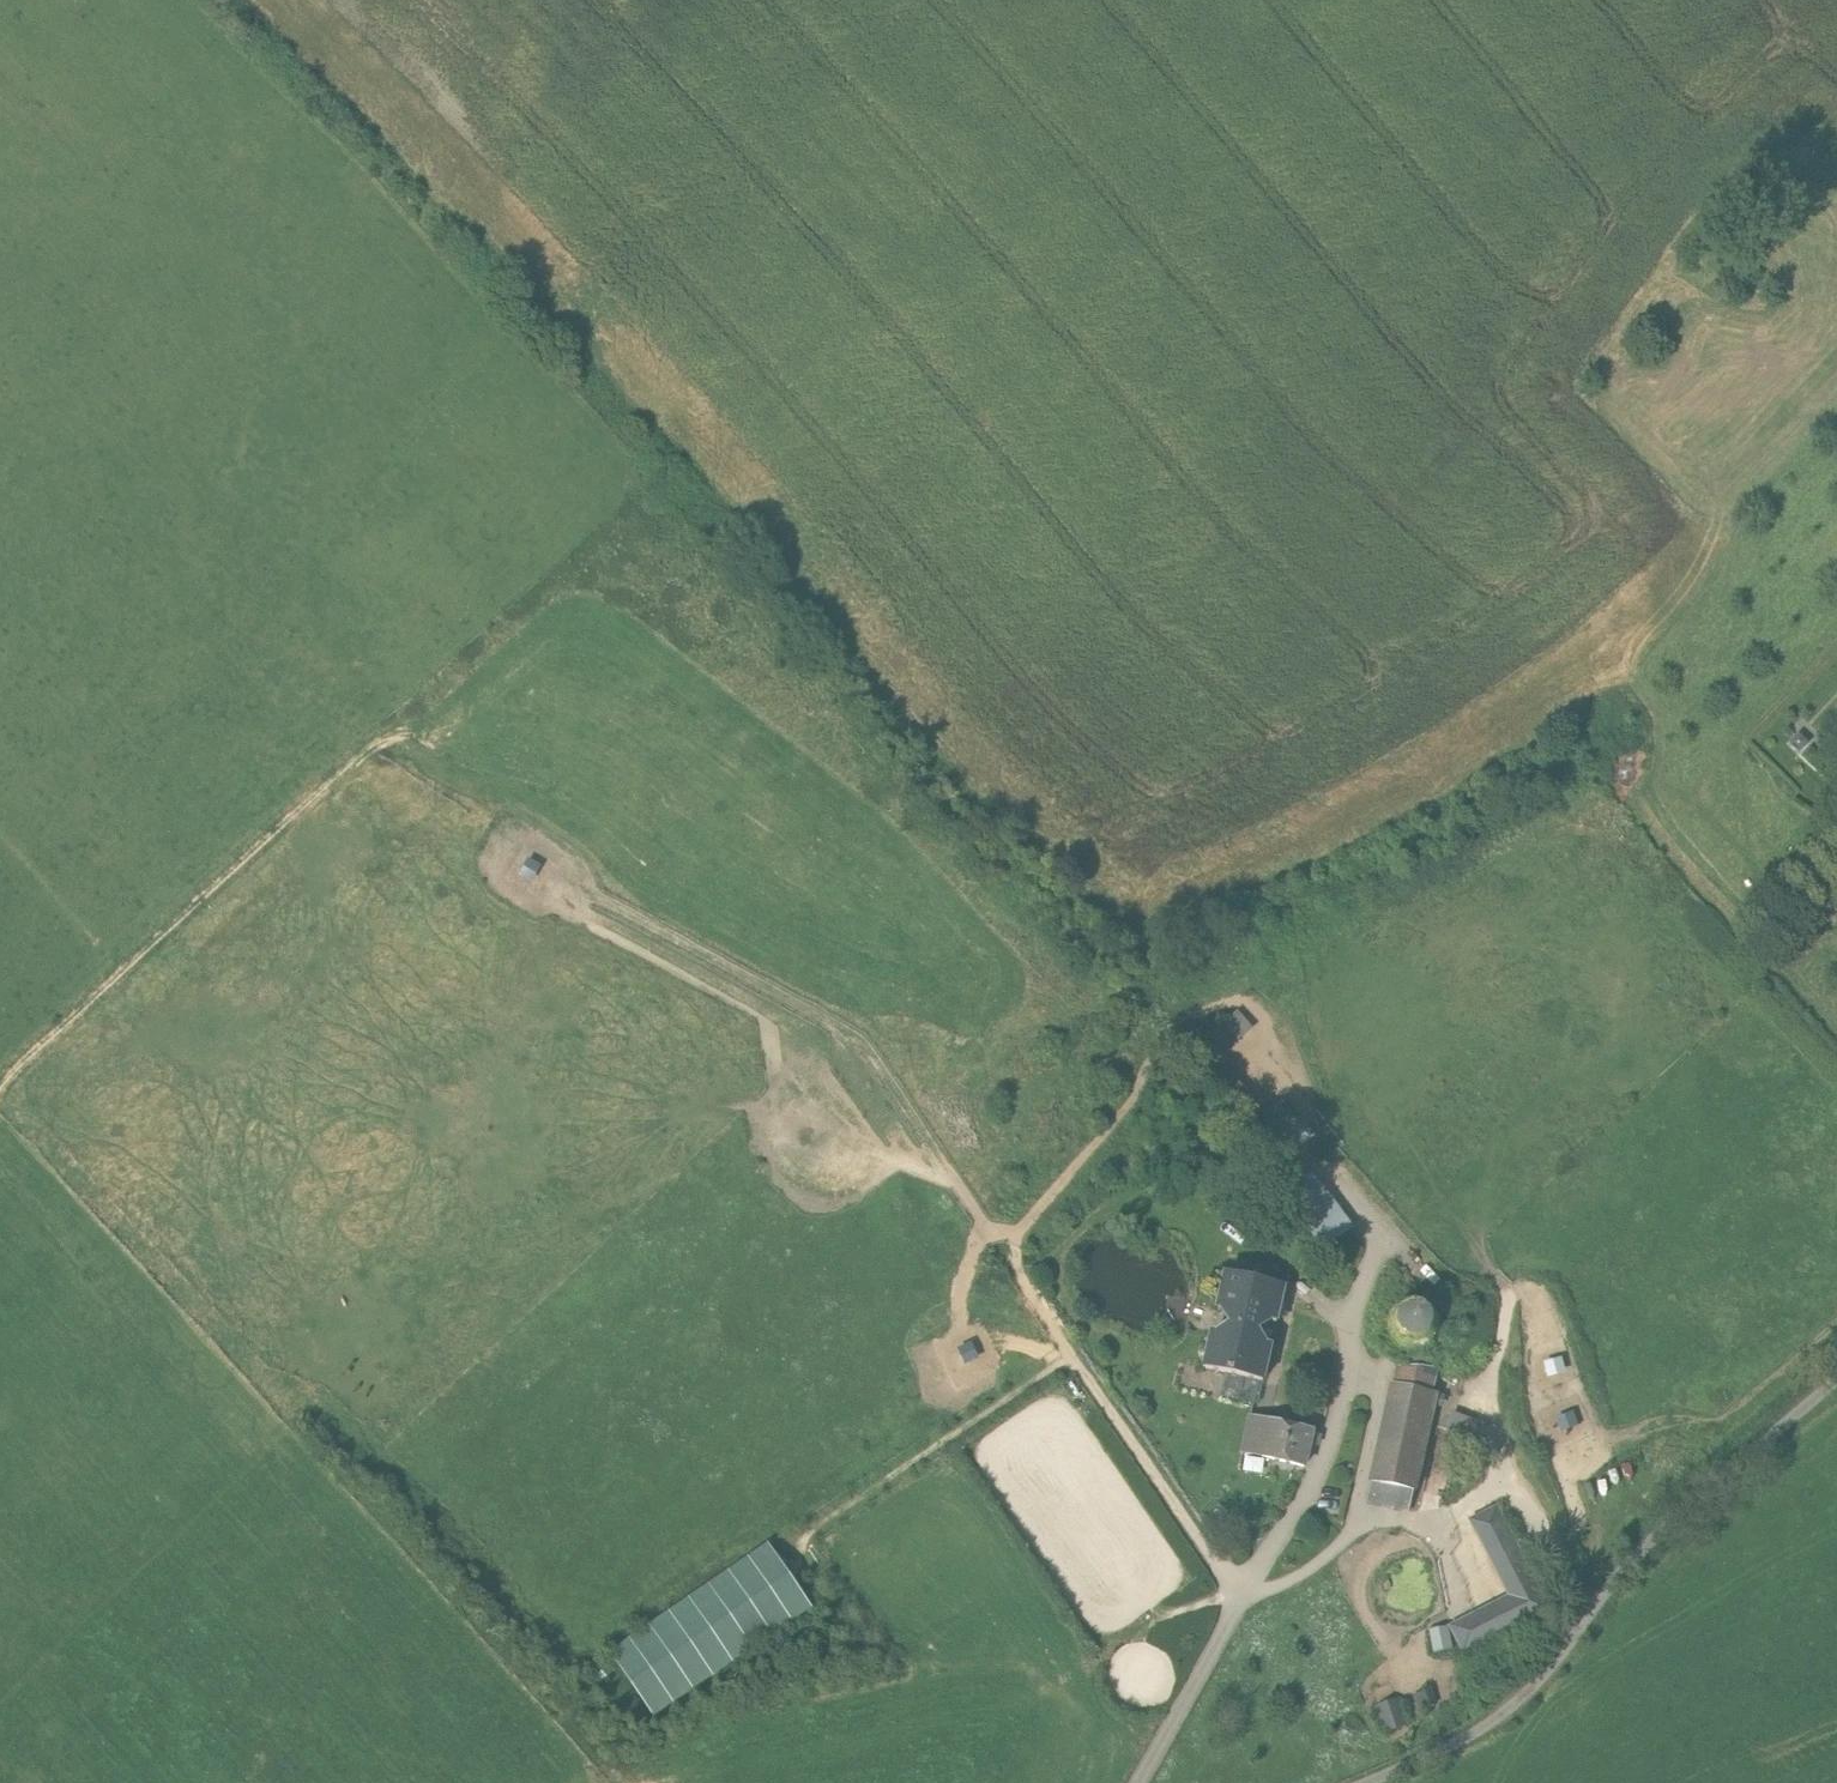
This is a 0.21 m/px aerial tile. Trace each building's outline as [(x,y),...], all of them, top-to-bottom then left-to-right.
[(1800,736),(1789,746),(1800,757),(1810,746),(1800,736)] [(1242,1011),(1205,1036),(1218,1055),(1255,1030),(1242,1011)] [(1234,1076),(1255,1095),(1263,1086),(1281,1102),(1297,1086),(1245,1038),(1241,1043),(1253,1055),(1234,1076)] [(1297,1091),(1274,1108),(1303,1146),(1326,1128),(1297,1091)] [(805,1150),(820,1147),(816,1131),(801,1134),(805,1150)] [(1313,1178),(1281,1202),(1322,1257),(1354,1233),(1313,1178)] [(1285,1283),(1222,1269),(1213,1306),(1219,1308),(1227,1322),(1214,1329),(1209,1327),(1199,1364),(1264,1379),(1272,1342),(1267,1341),(1258,1328),(1272,1317),(1277,1319),(1285,1283)] [(1402,1306),(1395,1312),(1391,1318),(1389,1331),(1391,1338),(1395,1346),(1406,1353),(1416,1355),(1429,1352),(1438,1344),(1442,1333),(1441,1319),(1434,1309),(1430,1306),(1422,1302),(1409,1303),(1402,1306)] [(1394,1388),(1389,1387),(1369,1485),(1372,1485),(1368,1507),(1408,1515),(1412,1495),(1418,1497),(1438,1397),(1433,1396),(1438,1375),(1398,1367),(1394,1388)] [(1318,1429),(1248,1413),(1240,1450),(1305,1464),(1310,1441),(1315,1442),(1318,1429)] [(1510,1592),(1428,1627),(1439,1652),(1461,1642),(1464,1649),(1545,1615),(1497,1503),(1475,1512),(1510,1592)] [(768,1547),(611,1656),(652,1716),(809,1607),(768,1547)] [(1405,1698),(1379,1700),(1381,1731),(1408,1729),(1405,1698)]
